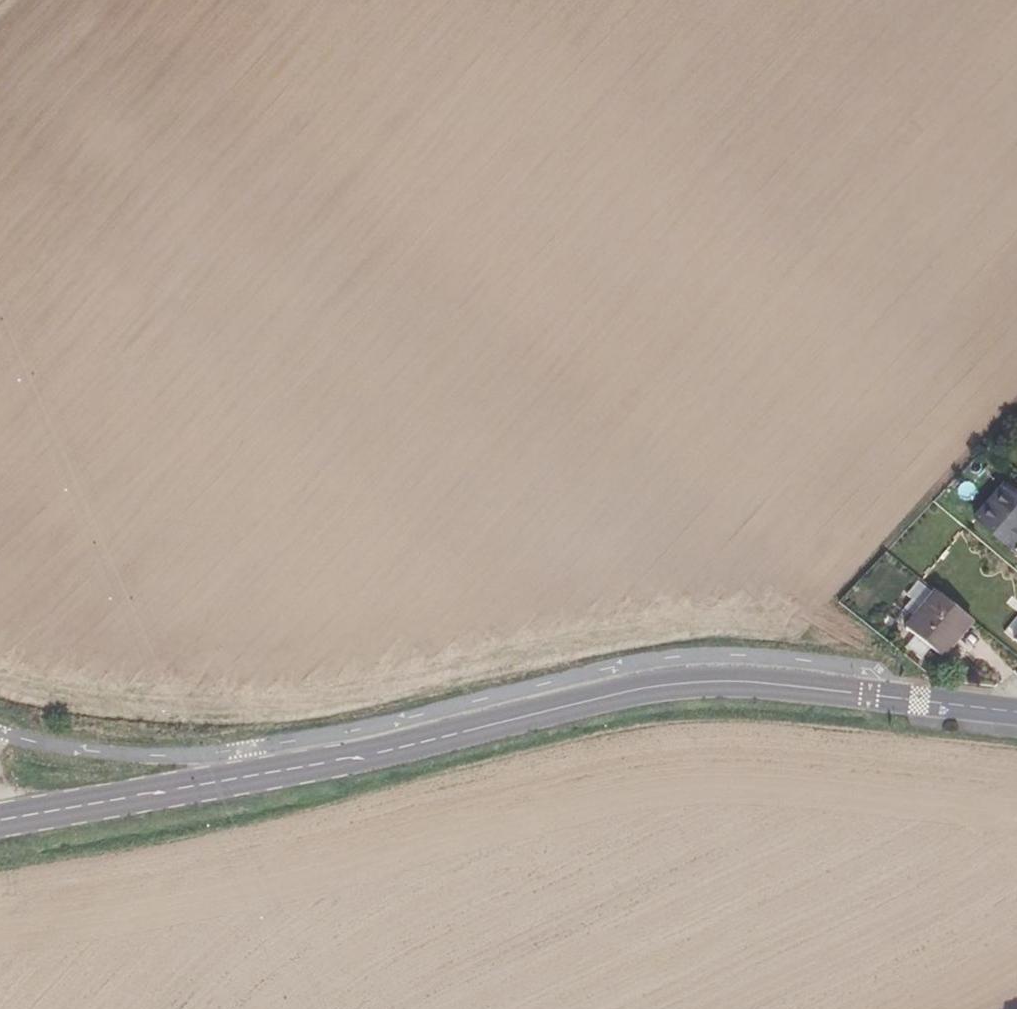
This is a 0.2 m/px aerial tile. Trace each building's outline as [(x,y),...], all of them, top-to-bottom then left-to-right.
[(1003,487),(976,520),(1016,554),(1016,499),(1003,487)] [(943,657),(973,621),(928,585),(926,587),(921,583),(913,593),(918,597),(906,612),(915,619),(906,628),(943,657)]
